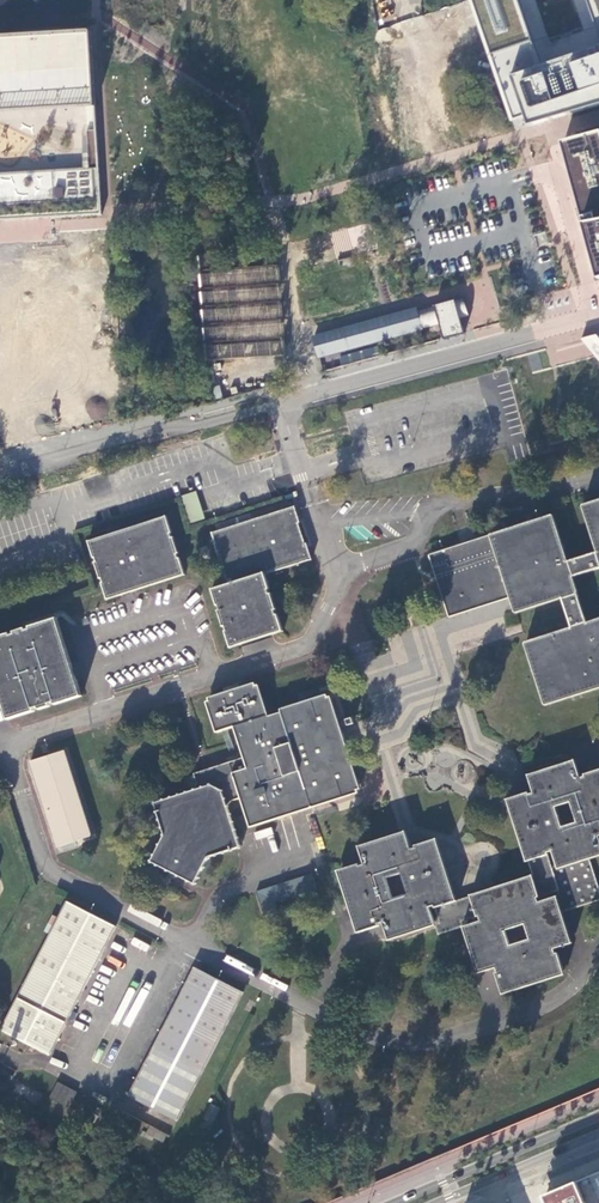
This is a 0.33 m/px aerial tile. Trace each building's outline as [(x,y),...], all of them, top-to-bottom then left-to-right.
[(512,122),(527,117),(530,126),(598,106),(598,48),(543,68),(519,0),(470,0),(478,24),(512,122)] [(598,31),(598,0),(588,0),(598,31)] [(0,37),(0,112),(94,106),(90,32),(0,37)] [(101,215),(96,130),(87,131),(89,169),(0,174),(0,221),(101,215)] [(563,142),(581,207),(596,262),(598,274),(598,132),(563,142)] [(212,173),(211,160),(197,160),(199,174),(212,173)] [(194,231),(203,361),(284,355),(278,265),(220,267),(216,231),(194,231)] [(24,258),(25,255),(32,255),(32,244),(14,244),(14,258),(24,258)] [(89,287),(70,287),(70,304),(89,303),(89,327),(90,327),(91,343),(106,343),(104,257),(65,258),(65,272),(78,272),(78,278),(89,277),(89,287)] [(459,317),(467,315),(462,298),(417,311),(416,308),(311,336),(316,354),(317,357),(421,329),(421,327),(438,322),(443,338),(464,332),(461,323),(459,317)] [(597,336),(581,339),(589,348),(595,357),(598,361),(598,339),(597,336)] [(196,491),(181,495),(190,523),(204,518),(196,491)] [(515,612),(563,599),(572,628),(525,643),(544,705),(598,688),(598,619),(588,623),(573,577),(598,568),(598,501),(583,506),(598,552),(568,562),(553,515),(533,522),(526,524),(476,540),(460,545),(430,555),(450,617),(510,597),(515,612)] [(229,638),(231,647),(243,643),(242,642),(272,632),(273,634),(283,631),(278,615),(276,615),(274,610),(277,610),(272,594),(270,595),(268,590),(269,589),(265,575),(312,560),(308,546),(305,547),(298,525),(300,524),(295,507),(213,532),(216,543),(215,544),(225,576),(227,576),(229,584),(213,589),(218,605),(219,605),(221,610),(219,610),(224,626),(226,625),(228,631),(227,632),(229,638)] [(104,583),(109,600),(121,596),(134,592),(186,575),(181,558),(179,559),(178,554),(179,553),(174,537),(173,538),(171,533),(172,532),(167,516),(119,531),(105,536),(90,540),(95,557),(97,557),(98,562),(96,563),(101,579),(103,578),(105,583),(104,583)] [(9,719),(36,710),(35,708),(40,707),(41,709),(52,705),(51,703),(55,702),(55,704),(83,695),(59,620),(59,618),(31,627),(32,628),(28,630),(27,628),(15,632),(16,633),(12,634),(12,633),(0,637),(0,691),(9,719)] [(337,727),(328,697),(266,717),(256,686),(209,701),(220,731),(234,727),(240,744),(244,758),(195,774),(197,783),(195,790),(155,803),(165,833),(151,861),(194,882),(207,855),(234,846),(238,845),(226,807),(231,800),(240,798),(249,824),(356,790),(342,743),(337,727)] [(64,749),(30,759),(57,845),(91,834),(64,749)] [(529,777),(533,790),(534,792),(529,794),(528,792),(510,798),(516,817),(530,861),(547,855),(547,853),(553,851),(557,863),(551,864),(559,890),(552,892),(554,896),(539,901),(538,897),(541,896),(535,878),(496,891),(473,898),(472,896),(454,902),(434,840),(416,845),(417,847),(412,849),(406,834),(401,836),(360,849),(365,864),(360,865),(359,864),(341,870),(361,933),(379,927),(378,925),(383,924),(387,936),(388,939),(436,924),(431,909),(436,907),(443,929),(480,917),(482,921),(466,926),(481,974),(497,968),(498,973),(496,973),(502,991),(564,971),(559,954),(556,954),(555,949),(569,944),(560,913),(575,908),(598,901),(598,889),(589,856),(598,853),(598,770),(585,774),(586,776),(581,778),(576,762),(529,777)] [(551,864),(547,855),(530,861),(535,878),(541,896),(552,892),(559,890),(551,864)] [(312,873),(255,892),(264,916),(278,911),(276,903),(316,888),(312,873)] [(14,1036),(49,1054),(116,927),(67,902),(0,1029),(14,1036)] [(129,1095),(178,1120),(243,992),(195,967),(129,1095)] [(56,1082),(49,1099),(69,1107),(76,1090),(56,1082)] [(150,1127),(147,1134),(163,1140),(166,1133),(150,1127)] [(540,1198),(542,1202),(598,1202),(598,1173),(540,1198)]
